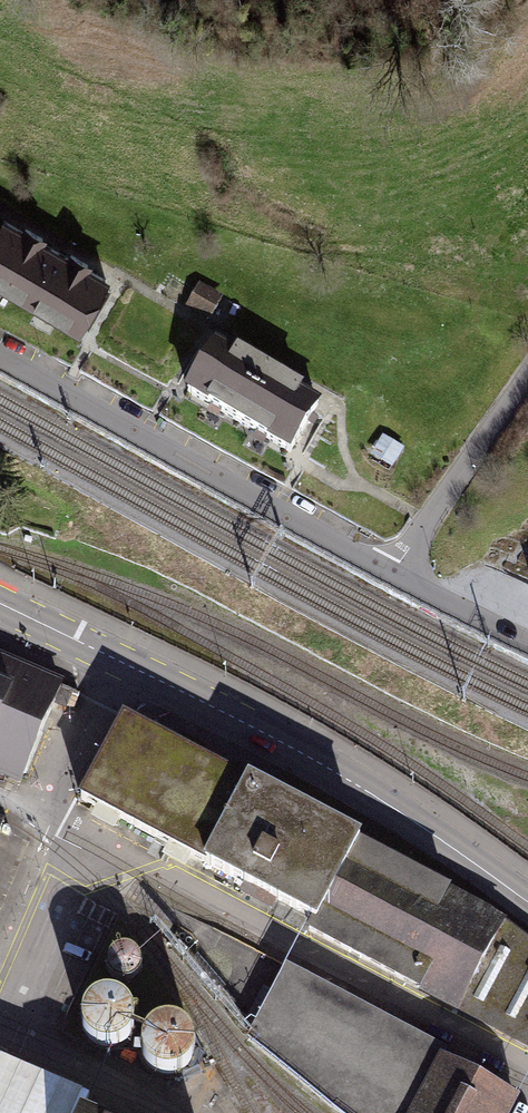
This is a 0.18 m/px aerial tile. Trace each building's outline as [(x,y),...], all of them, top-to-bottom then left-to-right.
[(80,331),(109,277),(0,219),(0,289),(80,331)] [(191,304),(214,317),(226,295),(203,282),(191,304)] [(215,339),(186,390),(292,448),(320,397),(215,339)] [(0,658),(0,770),(18,777),(57,682),(0,658)] [(77,796),(310,921),(527,1047),(527,943),(487,913),(120,716),(77,796)] [(110,959),(128,977),(148,957),(129,939),(110,959)] [(278,973),(245,1041),(332,1112),(504,1112),(510,1101),(278,973)] [(127,1042),(143,1000),(100,984),(84,1026),(127,1042)] [(169,1011),(144,1043),(180,1070),(204,1037),(169,1011)] [(85,1097),(0,1061),(0,1112),(78,1112),(85,1097)]
